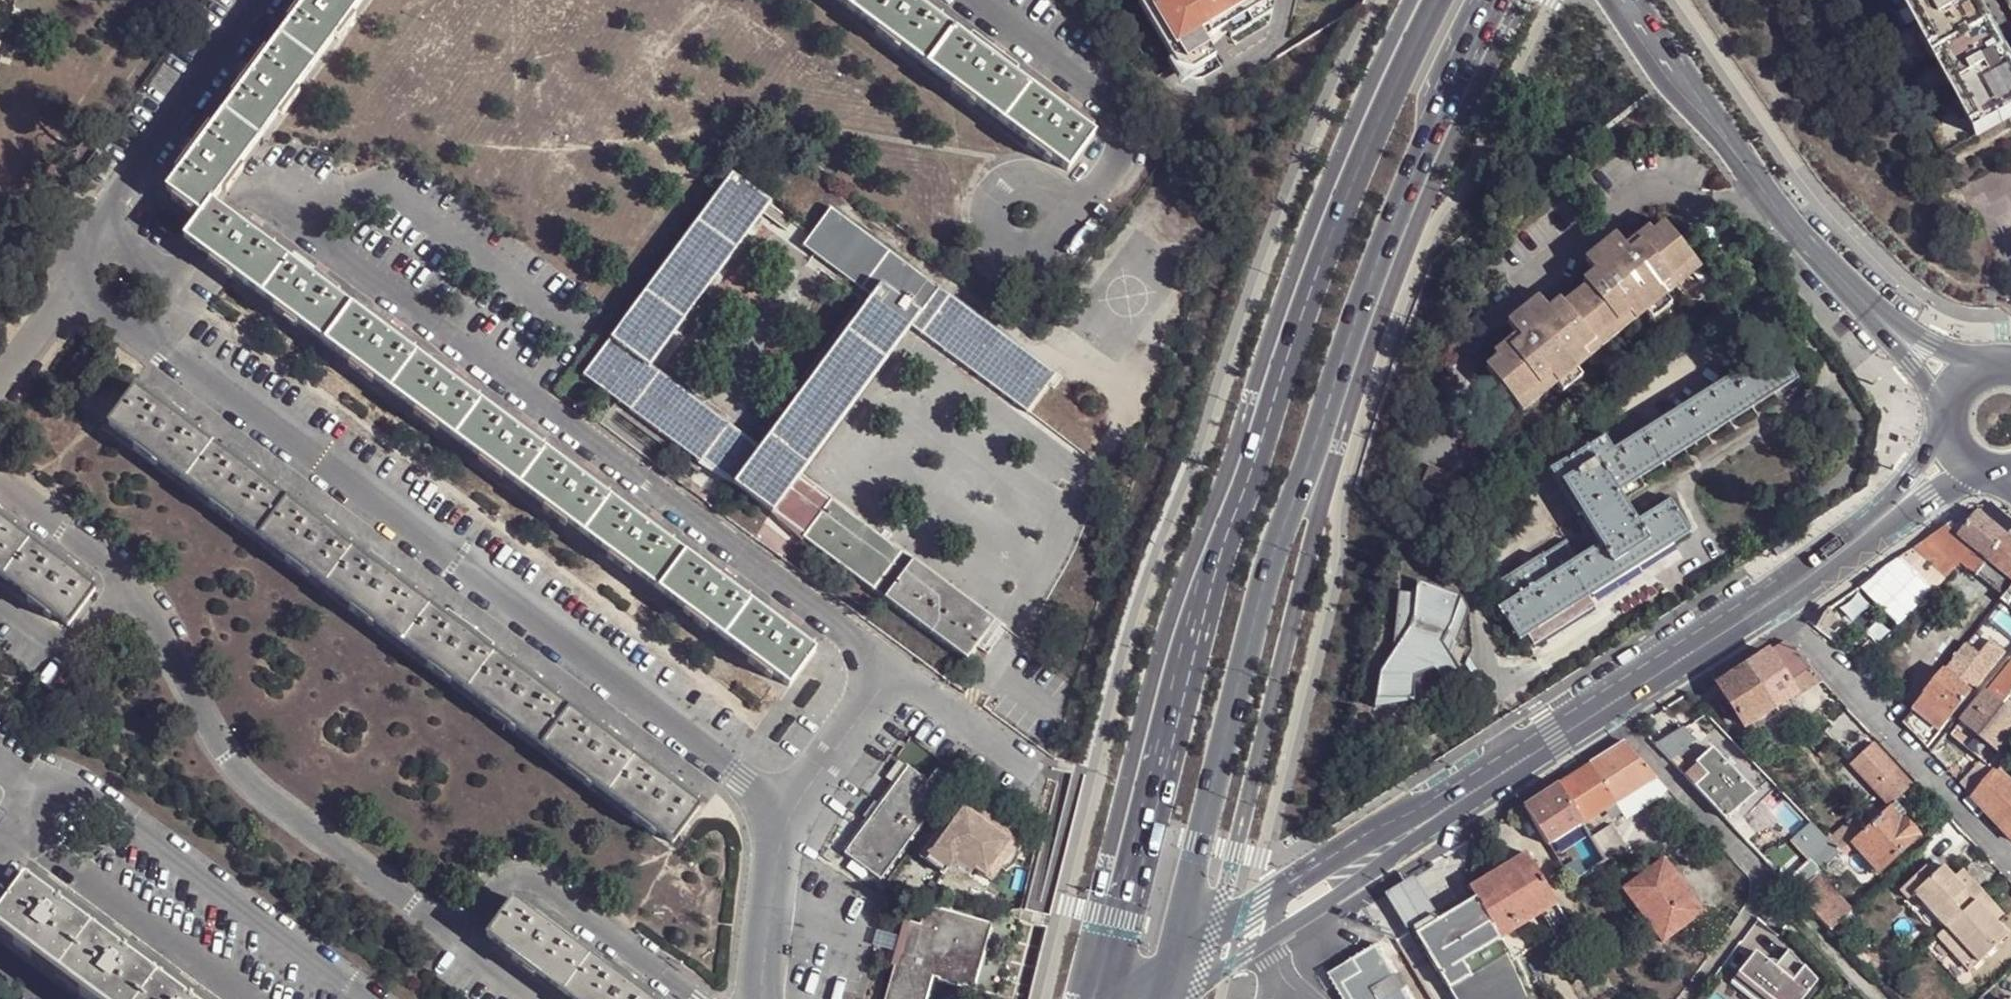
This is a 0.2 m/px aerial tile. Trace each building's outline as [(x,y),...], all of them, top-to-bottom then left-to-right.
[(168,193),(202,216),(204,217),(214,204),(278,117),(365,0),(302,0),(298,6),(299,7),(288,23),(292,26),(268,58),(264,55),(252,70),(250,69),(242,80),(243,82),(232,97),(236,101),(212,134),(207,131),(196,147),(194,146),(186,156),(187,158),(176,173),(180,176),(168,193)] [(1072,172),(1098,137),(1091,132),(1094,127),(1078,116),(1079,114),(1068,106),(1067,108),(1051,96),(1048,100),(1014,75),(1017,71),(1001,58),(1002,57),(992,49),(991,51),(975,39),(971,43),(938,18),(941,14),(925,2),(926,1),(925,0),(839,0),(1028,140),(1072,172)] [(1178,70),(1180,73),(1184,76),(1188,78),(1193,80),(1198,80),(1203,79),(1208,77),(1227,66),(1210,40),(1230,28),(1235,37),(1277,11),(1279,0),(1113,0),(1159,76),(1175,66),(1178,70)] [(2010,117),(2010,54),(1981,0),(1904,0),(1978,136),(2010,117)] [(772,205),(774,202),(737,174),(613,342),(652,370),(653,368),(765,214),(772,205)] [(202,216),(185,240),(793,688),(819,652),(811,646),(814,642),(798,630),(799,628),(788,619),(787,621),(771,610),(768,614),(746,598),(749,593),(733,582),(735,580),(724,572),(722,574),(707,562),(704,566),(671,542),(674,538),(658,526),(659,525),(649,517),(647,518),(631,507),(628,510),(606,494),(609,490),(594,478),(595,477),(584,468),(583,470),(567,459),(564,463),(542,447),(545,442),(529,430),(530,429),(520,421),(518,422),(503,411),(499,415),(477,398),(480,394),(464,382),(465,381),(454,372),(453,374),(437,363),(434,367),(412,351),(416,346),(399,335),(401,333),(390,325),(388,326),(373,315),(370,319),(336,294),(339,290),(324,279),(325,277),(314,269),(312,270),(297,259),(294,263),(275,249),(277,245),(260,232),(257,236),(247,228),(249,224),(244,220),(241,224),(214,204),(204,217),(202,216)] [(772,205),(765,214),(776,222),(783,213),(772,205)] [(1032,414),(1060,375),(835,208),(806,247),(876,299),(892,278),(929,306),(925,314),(934,321),(924,334),(1032,414)] [(783,213),(776,222),(789,231),(795,223),(783,213)] [(1695,260),(1665,224),(1654,233),(1631,251),(1628,246),(1622,239),(1602,256),(1612,268),(1600,277),(1588,287),(1565,305),(1554,314),(1543,324),(1533,312),(1513,328),(1519,335),(1523,340),(1499,359),(1488,368),(1518,404),(1552,376),(1558,383),(1578,368),(1590,358),(1583,351),(1630,313),(1635,320),(1647,310),(1667,294),(1661,288),(1695,260)] [(1631,251),(1654,233),(1650,228),(1628,246),(1631,251)] [(1602,256),(1622,239),(1618,235),(1598,251),(1602,256)] [(1602,256),(1598,251),(1586,260),(1596,272),(1600,277),(1612,268),(1602,256)] [(1661,288),(1667,294),(1700,267),(1695,260),(1661,288)] [(1588,287),(1600,277),(1596,272),(1584,282),(1588,287)] [(925,314),(929,306),(892,278),(876,299),(765,450),(746,474),(737,487),(776,516),(785,503),(802,479),(914,328),(925,314)] [(1667,294),(1647,310),(1653,317),(1672,301),(1667,294)] [(1543,324),(1554,314),(1551,309),(1541,298),(1529,307),(1533,312),(1543,324)] [(1554,314),(1565,305),(1562,301),(1551,309),(1554,314)] [(1513,328),(1533,312),(1529,307),(1509,323),(1513,328)] [(1630,313),(1583,351),(1590,358),(1635,320),(1630,313)] [(924,334),(934,321),(925,314),(914,328),(924,334)] [(1523,340),(1519,335),(1496,355),(1499,359),(1523,340)] [(586,379),(705,465),(715,452),(746,474),(765,450),(653,368),(652,370),(613,342),(586,379)] [(1640,432),(1633,420),(1606,436),(1605,435),(1554,468),(1584,515),(1602,543),(1579,558),(1568,540),(1541,557),(1499,585),(1510,603),(1501,608),(1522,642),(1531,637),(1538,645),(1597,606),(1591,598),(1692,533),(1671,500),(1636,522),(1618,493),(1800,381),(1780,348),(1640,432)] [(1578,368),(1558,383),(1564,390),(1583,375),(1578,368)] [(1552,376),(1518,404),(1524,411),(1558,383),(1552,376)] [(137,391),(111,425),(676,842),(702,810),(695,804),(698,800),(682,788),(684,786),(672,778),(671,779),(655,768),(652,772),(630,756),(633,752),(618,741),(619,739),(608,730),(607,732),(591,721),(588,725),(554,699),(557,695),(541,684),(543,682),(532,674),(530,675),(514,664),(511,668),(489,652),(492,648),(477,636),(478,634),(467,626),(466,627),(450,616),(446,620),(413,595),(416,590),(400,578),(401,577),(391,569),(389,571),(373,559),(370,563),(348,547),(351,543),(335,531),(336,529),(325,521),(324,523),(308,512),(305,515),(272,491),(275,486),(259,475),(260,473),(249,465),(247,466),(232,455),(229,459),(195,434),(198,430),(182,418),(183,416),(172,408),(171,409),(156,398),(152,402),(137,391)] [(737,487),(746,474),(715,452),(705,465),(735,488),(737,487)] [(1584,515),(1554,468),(1550,471),(1580,517),(1584,515)] [(886,601),(914,563),(904,554),(898,564),(827,511),(833,502),(802,479),(785,503),(816,526),(805,539),(886,601)] [(898,564),(904,554),(833,502),(827,511),(898,564)] [(805,539),(816,526),(785,503),(776,516),(774,517),(805,539)] [(1980,573),(1991,559),(1961,535),(1980,510),(1974,508),(1969,511),(1933,534),(1965,562),(1980,573)] [(2010,535),(2010,534),(1983,513),(1980,510),(1961,535),(1991,559),(2010,535)] [(73,627),(97,593),(95,591),(98,587),(82,576),(84,574),(72,565),(71,567),(55,556),(52,560),(16,533),(19,529),(3,517),(4,516),(0,513),(0,574),(73,627)] [(1991,559),(2010,575),(2010,535),(1991,559)] [(1929,560),(1943,548),(1930,538),(1927,543),(1924,539),(1913,546),(1929,560)] [(1980,573),(2006,596),(2010,590),(2010,575),(1991,559),(1980,573)] [(971,664),(999,624),(914,563),(886,601),(971,664)] [(1383,676),(1377,713),(1378,713),(1380,708),(1381,705),(1417,704),(1416,681),(1436,674),(1445,687),(1464,675),(1453,658),(1456,648),(1459,649),(1470,616),(1463,604),(1419,588),(1418,600),(1401,598),(1396,655),(1383,676)] [(1842,615),(1858,602),(1852,592),(1835,604),(1842,615)] [(1827,627),(1842,615),(1835,604),(1814,619),(1827,627)] [(1992,614),(1981,605),(1971,616),(1978,622),(1982,626),(1992,614)] [(1961,638),(1968,644),(1979,629),(1975,625),(1973,623),(1961,638)] [(1790,682),(1814,667),(1787,639),(1770,651),(1749,665),(1773,707),(1796,693),(1790,682)] [(1913,712),(1941,733),(1976,690),(1985,678),(1986,679),(2007,653),(1992,641),(1980,655),(1968,644),(1957,657),(1948,669),(1946,670),(1931,690),(1918,706),(1913,712)] [(1931,690),(1946,670),(1936,662),(1921,682),(1931,690)] [(1747,724),(1773,707),(1749,665),(1721,683),(1747,724)] [(2010,698),(2010,665),(1993,688),(2008,701),(2010,698)] [(1790,682),(1796,693),(1824,678),(1814,667),(1790,682)] [(2008,701),(1993,688),(1966,720),(1968,722),(1957,734),(1988,759),(1999,768),(2010,754),(2010,704),(2008,701)] [(1677,753),(1693,741),(1685,727),(1658,743),(1672,757),(1677,753)] [(1888,805),(1914,780),(1871,737),(1845,761),(1888,805)] [(1657,774),(1627,742),(1597,761),(1561,784),(1575,806),(1583,821),(1617,798),(1650,779),(1657,774)] [(1739,807),(1756,791),(1733,766),(1738,762),(1732,755),(1727,758),(1716,745),(1699,761),(1704,767),(1712,776),(1700,788),(1728,819),(1739,807)] [(1677,753),(1672,757),(1681,768),(1686,763),(1677,753)] [(1999,768),(1977,796),(2010,832),(2010,754),(1999,768)] [(1967,784),(1977,796),(1999,768),(1988,759),(1967,784)] [(1700,788),(1712,776),(1704,767),(1691,779),(1700,788)] [(881,881),(954,783),(938,771),(929,783),(909,768),(846,854),(881,881)] [(1657,774),(1650,779),(1660,794),(1669,789),(1657,774)] [(1650,779),(1617,798),(1627,814),(1660,794),(1650,779)] [(1561,784),(1527,805),(1541,826),(1545,824),(1560,815),(1575,806),(1561,784)] [(1879,796),(1870,804),(1882,816),(1891,808),(1879,796)] [(1021,841),(963,798),(922,853),(948,872),(954,863),(971,875),(974,871),(990,883),(1021,841)] [(1903,817),(1903,816),(1908,812),(1897,802),(1892,807),(1903,817)] [(1855,841),(1882,816),(1870,804),(1831,840),(1843,852),(1855,841)] [(1583,821),(1575,806),(1560,815),(1568,829),(1583,821)] [(1737,829),(1748,818),(1739,807),(1728,819),(1737,829)] [(1880,870),(1920,834),(1903,816),(1903,817),(1892,807),(1891,808),(1882,816),(1855,841),(1880,870)] [(1568,829),(1560,815),(1545,824),(1554,839),(1568,829)] [(1788,835),(1808,856),(1785,877),(1793,886),(1798,893),(1819,873),(1843,852),(1831,840),(1807,816),(1788,835)] [(1749,840),(1758,830),(1748,818),(1737,829),(1749,840)] [(1592,835),(1604,828),(1598,819),(1586,826),(1592,835)] [(1604,828),(1592,835),(1597,844),(1600,848),(1607,860),(1627,848),(1612,824),(1604,828)] [(948,872),(922,853),(918,858),(944,877),(948,872)] [(1624,886),(1665,940),(1685,926),(1682,922),(1697,908),(1673,877),(1676,874),(1663,858),(1624,886)] [(1541,876),(1532,862),(1519,871),(1527,884),(1541,876)] [(1951,923),(1980,896),(1970,886),(1962,877),(1948,862),(1938,870),(1931,863),(1909,884),(1916,891),(1919,889),(1951,923)] [(948,872),(971,875),(954,863),(948,872)] [(1962,877),(1970,886),(1977,879),(1969,870),(1962,877)] [(1482,902),(1510,947),(1525,937),(1521,930),(1560,905),(1541,876),(1527,884),(1519,871),(1478,896),(1482,902)] [(1820,916),(1840,896),(1819,873),(1798,893),(1820,916)] [(58,898),(27,875),(23,880),(54,903),(58,898)] [(1420,940),(1445,925),(1428,896),(1415,875),(1387,893),(1399,912),(1417,941),(1420,940)] [(1989,888),(1977,879),(1970,886),(1980,896),(1989,888)] [(130,959),(134,954),(123,946),(120,951),(64,910),(67,905),(58,898),(54,903),(23,880),(0,911),(0,938),(82,998),(184,998),(130,959)] [(1993,910),(2001,902),(1989,888),(1980,896),(1993,910)] [(1832,929),(1853,909),(1840,896),(1820,916),(1832,929)] [(1951,923),(1986,961),(2010,937),(2010,929),(2001,918),(1993,910),(1980,896),(1951,923)] [(516,902),(492,936),(576,998),(652,998),(654,997),(638,985),(639,984),(628,975),(627,977),(611,965),(608,970),(576,946),(579,942),(563,930),(565,929),(554,921),(552,922),(536,910),(533,915),(516,902)] [(1420,940),(1431,957),(1436,954),(1440,958),(1445,955),(1456,972),(1445,980),(1456,998),(1459,998),(1516,963),(1510,947),(1482,902),(1445,925),(1420,940)] [(1993,910),(2001,918),(2009,911),(2001,902),(1993,910)] [(123,946),(67,905),(64,910),(120,951),(123,946)] [(1564,912),(1560,905),(1521,930),(1525,937),(1564,912)] [(926,907),(924,919),(921,927),(910,923),(896,967),(887,998),(928,998),(933,978),(975,991),(993,926),(926,907)] [(896,967),(910,923),(904,922),(892,965),(896,967)] [(1986,961),(1951,923),(1942,932),(1977,969),(1986,961)] [(1328,976),(1342,998),(1408,998),(1376,946),(1328,976)] [(1731,982),(1751,998),(1804,998),(1818,982),(1789,950),(1775,968),(1755,952),(1731,982)] [(134,954),(130,959),(184,998),(185,998),(189,994),(134,954)] [(1516,963),(1459,998),(1532,998),(1516,963)]
